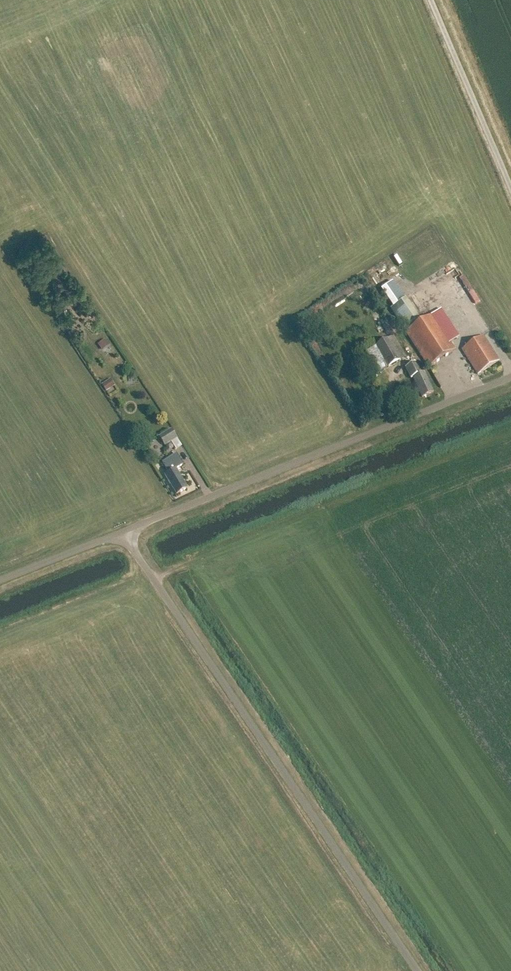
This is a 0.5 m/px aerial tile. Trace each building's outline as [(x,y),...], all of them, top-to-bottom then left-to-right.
[(470,289),(464,275),(459,277),(466,291),(470,289)] [(390,281),(378,288),(388,306),(401,298),(390,281)] [(402,298),(389,307),(404,328),(417,319),(402,298)] [(455,349),(432,314),(406,332),(428,367),(455,349)] [(388,367),(407,356),(394,334),(376,346),(388,367)] [(482,335),(462,348),(477,373),(498,360),(482,335)] [(105,340),(98,344),(102,351),(109,346),(105,340)] [(421,372),(417,362),(405,368),(410,379),(413,379),(421,397),(433,391),(424,372),(421,372)] [(110,379),(102,385),(106,392),(115,386),(110,379)] [(165,447),(177,438),(171,429),(159,437),(165,447)] [(182,464),(177,456),(170,461),(168,457),(161,462),(167,472),(164,475),(176,494),(187,487),(175,468),(182,464)]
